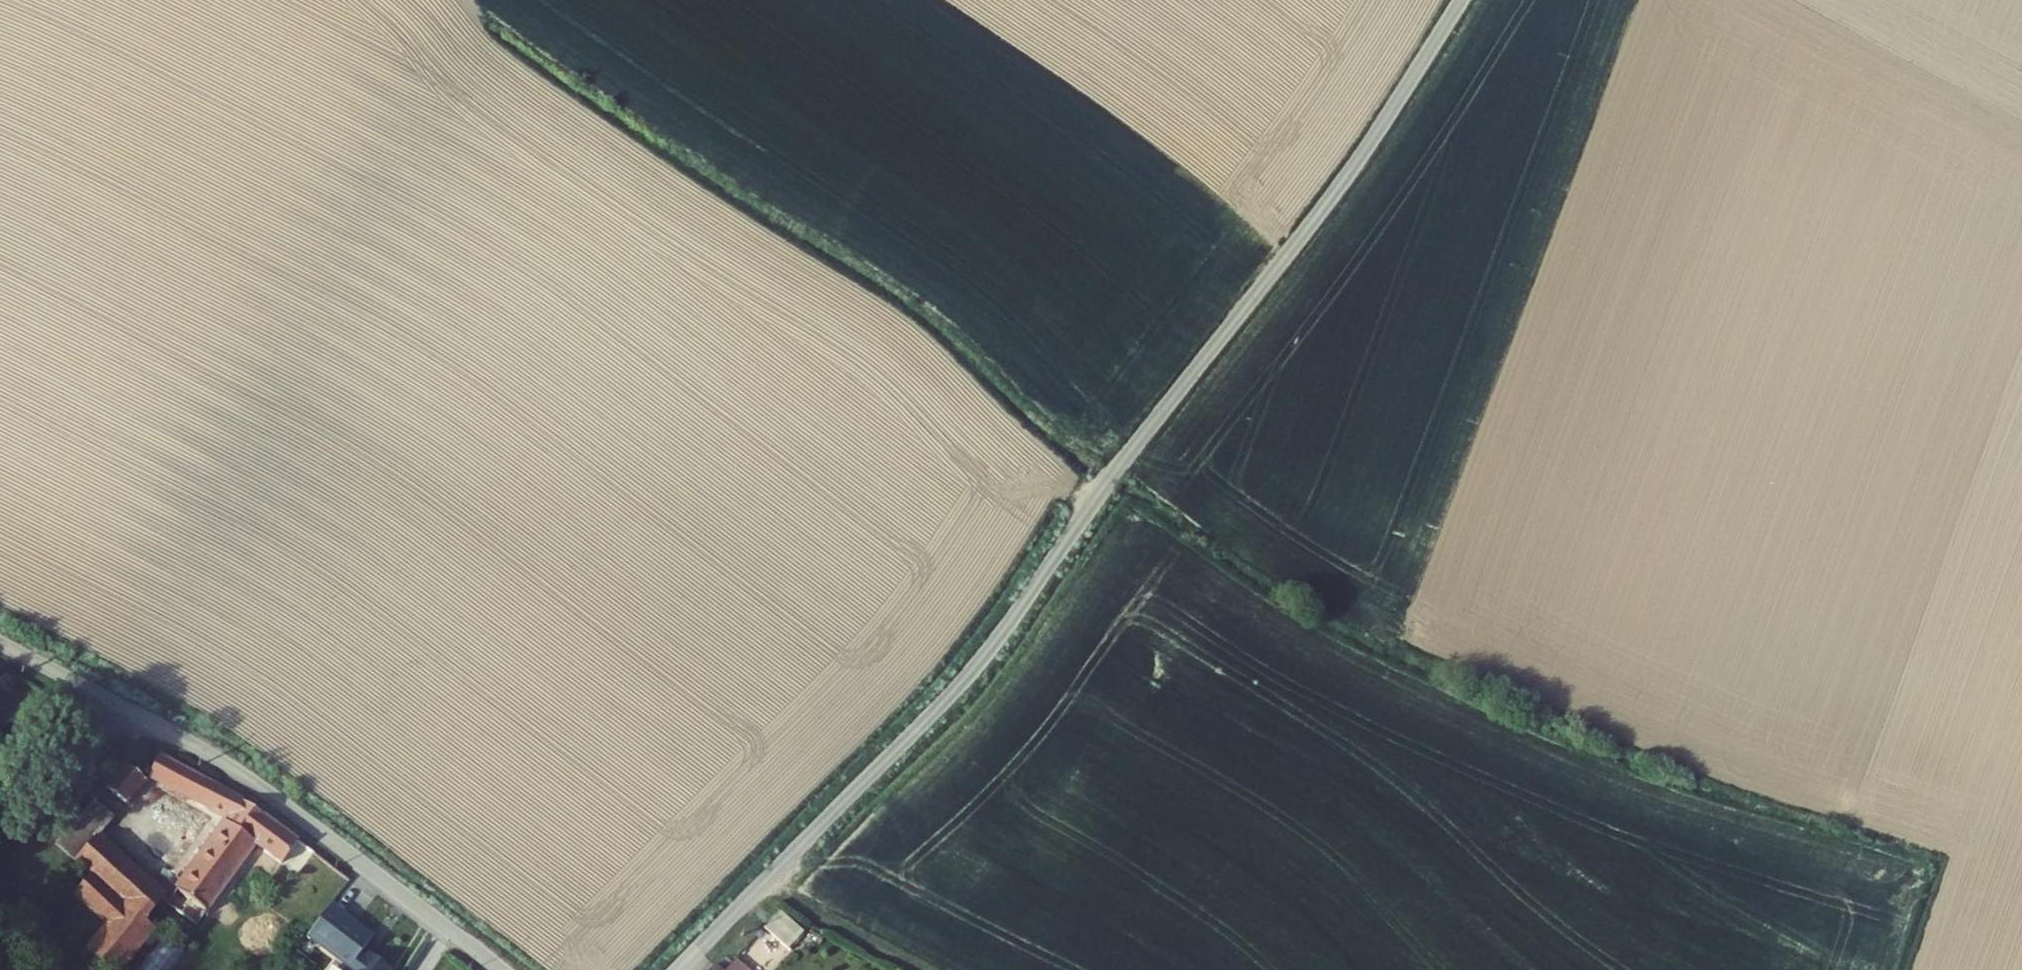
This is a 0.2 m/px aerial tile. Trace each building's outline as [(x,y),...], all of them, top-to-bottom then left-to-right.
[(246,799),(158,754),(148,778),(230,819),(170,903),(201,927),(257,844),(299,874),(315,853),(244,801),(246,799)] [(146,780),(127,763),(103,790),(122,806),(146,780)] [(92,803),(55,843),(93,875),(73,897),(111,928),(89,955),(108,969),(125,969),(156,932),(145,923),(168,896),(98,835),(112,819),(92,803)] [(334,905),(310,936),(355,969),(391,969),(392,969),(373,955),(368,963),(361,957),(375,939),(334,905)] [(783,907),(768,924),(791,946),(807,929),(783,907)] [(726,969),(751,969),(735,958),(726,969)]
